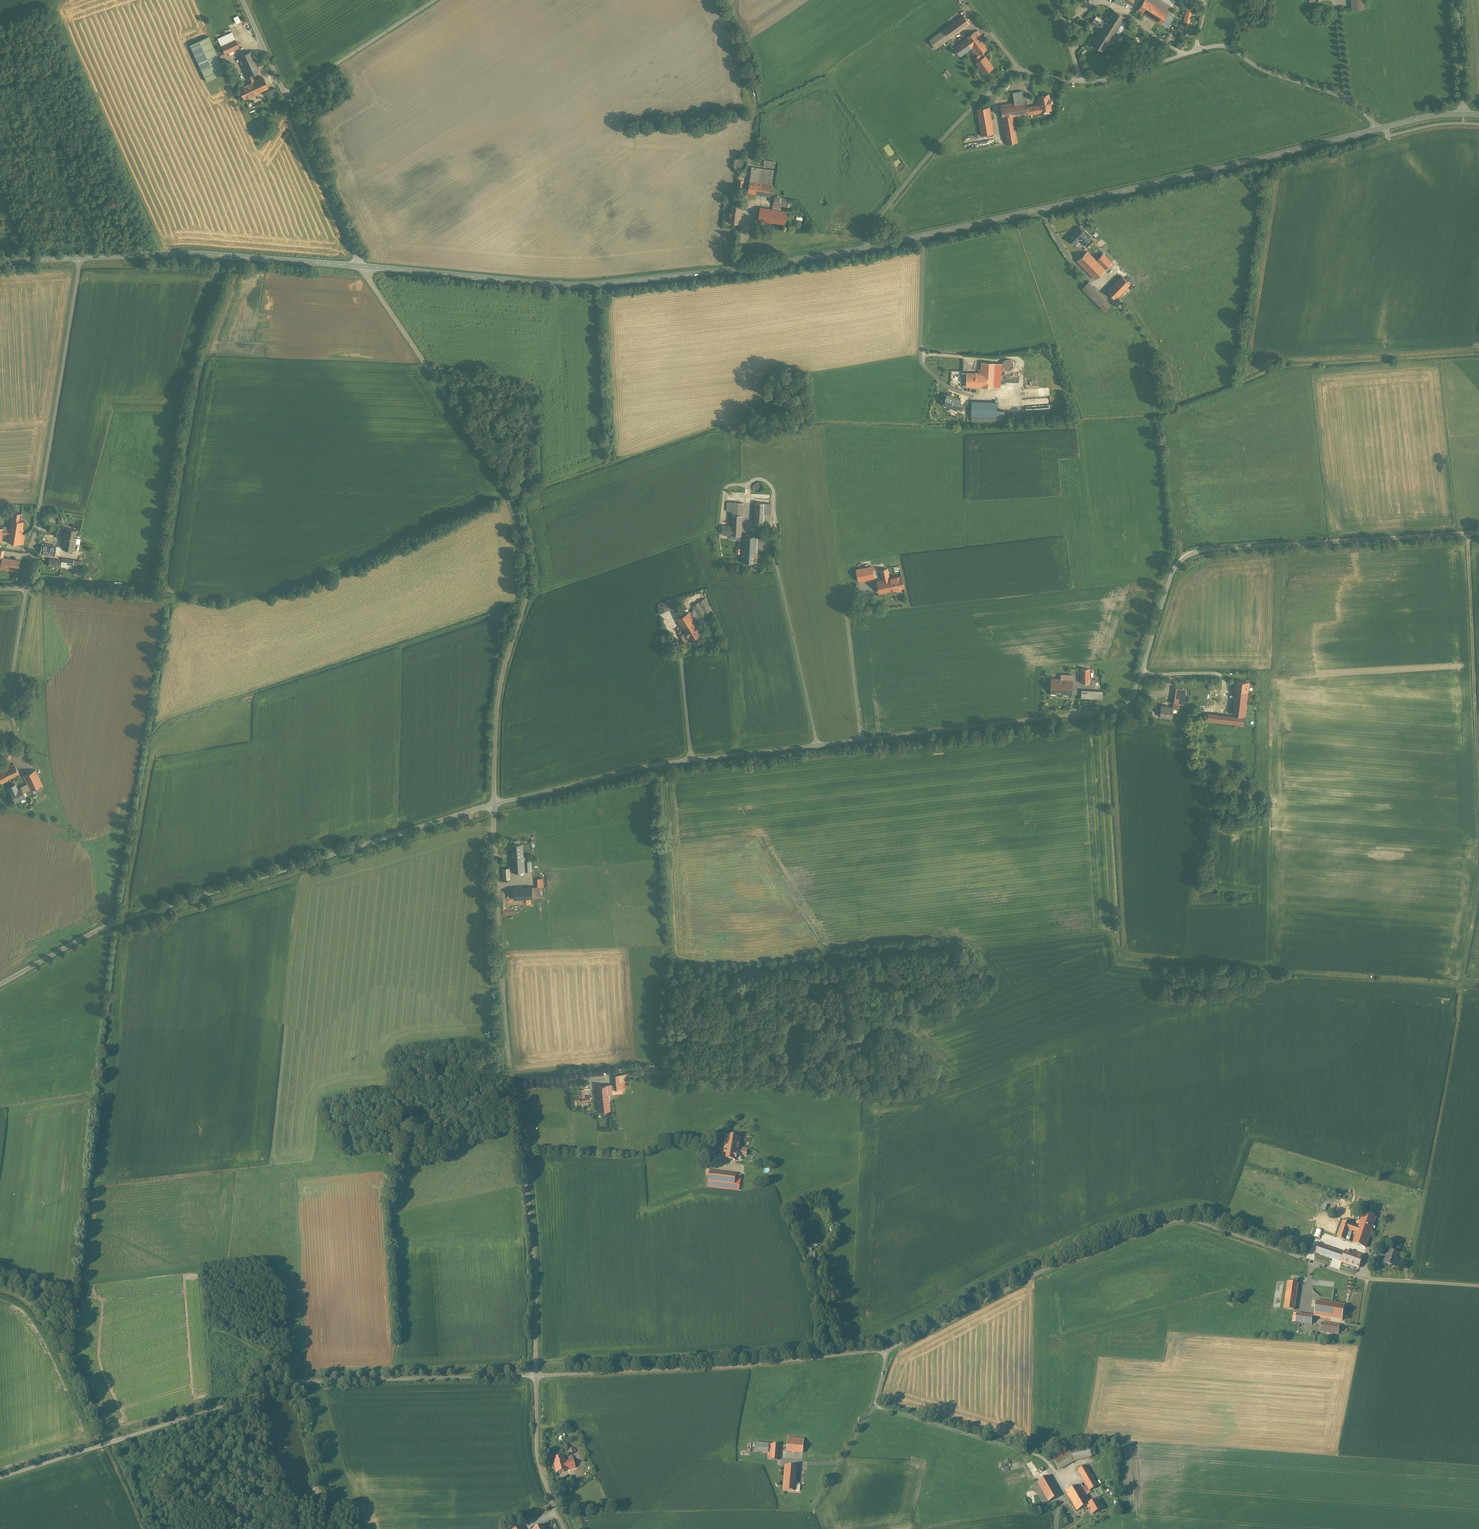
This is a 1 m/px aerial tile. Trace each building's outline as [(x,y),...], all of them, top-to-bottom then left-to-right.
[(1146,0),(1143,0),(1138,9),(1167,27),(1173,17),(1170,15),(1167,13),(1146,0)] [(1352,10),(1364,8),(1364,0),(1351,0),(1352,10)] [(1175,1),(1167,13),(1170,15),(1177,3),(1175,1)] [(1191,9),(1186,8),(1183,23),(1188,24),(1191,9)] [(1322,9),(1320,9),(1319,10),(1318,11),(1317,11),(1317,12),(1316,13),(1316,14),(1316,15),(1316,16),(1316,17),(1317,18),(1318,19),(1318,20),(1319,20),(1320,20),(1320,21),(1322,21),(1323,21),(1324,20),(1325,20),(1326,19),(1327,19),(1327,18),(1328,17),(1328,16),(1328,15),(1328,14),(1328,13),(1327,12),(1326,11),(1326,10),(1325,10),(1324,9),(1323,9),(1322,9)] [(1113,10),(1105,22),(1096,16),(1091,23),(1092,23),(1101,29),(1091,44),(1103,51),(1115,31),(1119,33),(1126,22),(1122,20),(1124,17),(1113,10)] [(949,25),(944,29),(950,38),(950,37),(969,23),(963,15),(949,25)] [(944,29),(929,40),(935,49),(946,41),(950,38),(944,29)] [(232,30),(217,36),(225,53),(239,47),(232,30)] [(987,48),(975,31),(965,38),(972,47),(978,55),(979,54),(987,48)] [(224,72),(207,36),(190,44),(206,80),(224,72)] [(950,37),(950,38),(946,41),(949,44),(950,43),(953,47),(956,45),(950,37)] [(956,45),(953,47),(960,56),(972,47),(965,38),(956,45)] [(250,49),(238,55),(248,76),(260,71),(250,49)] [(977,62),(976,63),(984,74),(993,67),(985,56),(982,58),(977,62)] [(263,75),(238,87),(244,100),(269,87),(263,75)] [(265,91),(269,98),(278,94),(274,87),(265,91)] [(1022,91),(1012,92),(1014,102),(1024,101),(1022,91)] [(1048,94),(1038,96),(1039,105),(1026,107),(1027,114),(1043,111),(1042,110),(1050,109),(1050,104),(1049,99),(1048,94)] [(1014,102),(1010,103),(1012,116),(1017,115),(1018,120),(1025,119),(1025,114),(1027,114),(1026,107),(1025,100),(1024,101),(1014,102)] [(1010,103),(1000,105),(1002,118),(1003,118),(1007,143),(1017,142),(1012,116),(1010,103)] [(988,107),(977,109),(981,135),(993,133),(988,107)] [(774,170),(752,167),(748,192),(770,196),(774,170)] [(774,196),(773,204),(776,205),(787,206),(788,199),(780,197),(777,197),(774,196)] [(741,205),(731,203),(728,222),(739,223),(741,205)] [(772,209),(760,207),(758,220),(784,224),(786,211),(775,210),(772,209)] [(1079,226),(1069,237),(1075,243),(1081,238),(1085,233),(1086,233),(1079,226)] [(1090,237),(1085,233),(1081,238),(1085,242),(1090,237)] [(1096,260),(1087,251),(1077,261),(1095,279),(1111,262),(1103,253),(1096,260)] [(1121,276),(1107,291),(1114,299),(1129,284),(1121,276)] [(1096,288),(1089,281),(1082,288),(1089,295),(1094,289),(1096,288)] [(1105,300),(1094,289),(1089,295),(1099,305),(1105,300)] [(1009,359),(1008,359),(1007,359),(1006,359),(1005,359),(1004,360),(1003,360),(1003,361),(1002,361),(1002,362),(1001,363),(1001,364),(1001,365),(1001,366),(1002,367),(1002,368),(1003,368),(1004,369),(1005,369),(1005,370),(1006,370),(1007,370),(1008,370),(1009,370),(1010,369),(1011,368),(1012,367),(1012,366),(1013,366),(1013,365),(1013,364),(1013,363),(1012,362),(1012,361),(1011,360),(1010,360),(1010,359),(1009,359)] [(995,363),(981,362),(981,372),(972,372),(972,373),(966,372),(966,378),(966,386),(981,386),(994,387),(995,363)] [(1009,384),(999,383),(999,398),(1009,399),(1009,384)] [(960,399),(947,394),(943,403),(956,409),(959,403),(960,399)] [(997,402),(971,401),(971,414),(986,415),(996,415),(997,402)] [(964,405),(959,403),(956,409),(962,411),(964,405)] [(758,482),(757,482),(756,483),(755,483),(754,484),(753,485),(753,486),(752,487),(753,488),(753,489),(753,490),(754,491),(755,491),(756,492),(757,492),(758,492),(759,491),(760,491),(761,490),(761,489),(762,489),(762,488),(762,487),(762,486),(762,485),(761,485),(761,484),(760,483),(759,483),(758,482)] [(743,502),(732,502),(732,511),(731,514),(736,515),(736,512),(742,513),(743,502)] [(765,503),(755,502),(754,523),(763,523),(764,513),(765,503)] [(2,541),(3,533),(9,534),(8,541),(23,544),(25,534),(21,534),(24,521),(20,521),(22,513),(13,512),(10,528),(4,527),(4,529),(0,528),(0,540),(2,541)] [(736,515),(731,514),(730,526),(727,526),(727,534),(730,534),(740,535),(742,513),(736,512),(736,515)] [(78,530),(66,528),(62,548),(74,550),(78,530)] [(757,536),(743,535),(743,541),(741,561),(753,562),(753,551),(756,552),(757,536)] [(43,541),(40,556),(54,558),(56,543),(43,541)] [(3,557),(2,557),(0,568),(18,571),(20,560),(3,557)] [(81,560),(62,557),(61,566),(79,569),(81,560)] [(60,560),(50,558),(49,565),(59,567),(60,560)] [(871,566),(856,569),(858,581),(873,577),(872,570),(871,566)] [(889,578),(887,568),(880,570),(882,580),(877,581),(879,592),(904,587),(901,576),(889,578)] [(675,598),(658,605),(661,612),(678,606),(675,598)] [(704,599),(692,606),(695,610),(701,619),(712,613),(704,599)] [(695,610),(690,613),(696,622),(701,619),(695,610)] [(690,613),(689,611),(677,619),(679,623),(678,624),(681,629),(682,628),(685,633),(681,636),(685,642),(701,632),(696,622),(690,613)] [(1089,669),(1081,668),(1080,682),(1089,683),(1089,669)] [(1072,675),(1061,674),(1060,679),(1052,679),(1052,692),(1071,693),(1072,675)] [(1249,682),(1237,681),(1233,714),(1245,716),(1249,682)] [(1183,704),(1185,689),(1175,687),(1173,702),(1178,703),(1183,704)] [(1102,691),(1081,690),(1081,698),(1102,699),(1102,691)] [(1172,707),(1165,706),(1161,705),(1159,715),(1171,717),(1172,710),(1177,711),(1178,703),(1173,702),(1172,707)] [(1244,717),(1208,713),(1207,721),(1243,725),(1244,717)] [(5,747),(0,757),(0,758),(8,762),(13,751),(5,747)] [(0,772),(0,783),(19,774),(14,764),(11,765),(12,766),(0,772)] [(35,770),(23,775),(27,783),(30,789),(31,790),(42,785),(35,770)] [(27,783),(20,787),(21,787),(23,792),(30,789),(27,783)] [(15,784),(8,787),(15,801),(20,798),(25,796),(23,792),(21,787),(18,789),(15,784)] [(34,798),(37,797),(39,802),(49,797),(44,788),(32,794),(34,798)] [(522,844),(512,845),(512,857),(514,857),(522,856),(522,844)] [(522,856),(514,857),(512,857),(511,857),(512,872),(531,870),(530,861),(524,861),(524,856),(522,856)] [(538,886),(532,887),(532,898),(540,897),(539,886),(538,886)] [(532,887),(513,888),(513,899),(532,898),(532,887)] [(626,1074),(613,1075),(614,1090),(627,1088),(626,1074)] [(611,1084),(596,1086),(597,1095),(609,1094),(612,1094),(611,1084)] [(609,1100),(598,1101),(600,1111),(610,1109),(609,1100)] [(740,1137),(727,1135),(725,1147),(738,1150),(740,1137)] [(736,1160),(738,1150),(725,1148),(723,1158),(736,1160)] [(741,1176),(709,1171),(707,1187),(739,1191),(741,1176)] [(1358,1227),(1353,1243),(1365,1247),(1376,1217),(1363,1213),(1358,1227)] [(1358,1227),(1343,1221),(1337,1238),(1353,1243),(1358,1227)] [(1362,1256),(1346,1251),(1345,1253),(1319,1244),(1316,1253),(1358,1268),(1362,1256)] [(812,1257),(812,1248),(806,1248),(806,1261),(814,1260),(814,1257),(812,1257)] [(1399,1254),(1388,1250),(1384,1263),(1395,1267),(1399,1254)] [(1298,1283),(1288,1282),(1284,1308),(1294,1310),(1298,1283)] [(1344,1305),(1317,1301),(1314,1316),(1342,1320),(1344,1305)] [(1313,1316),(1297,1313),(1297,1314),(1293,1313),(1292,1321),(1311,1324),(1313,1316)] [(1340,1325),(1321,1322),(1320,1332),(1338,1334),(1340,1325)] [(804,1439),(788,1438),(786,1452),(802,1453),(804,1439)] [(769,1444),(755,1443),(754,1451),(768,1453),(769,1444)] [(779,1445),(769,1444),(768,1453),(767,1459),(778,1460),(779,1445)] [(1087,1444),(1066,1449),(1066,1450),(1069,1454),(1073,1461),(1073,1462),(1091,1457),(1087,1444)] [(1066,1450),(1056,1456),(1056,1455),(1052,1457),(1055,1462),(1069,1454),(1066,1450)] [(1069,1454),(1055,1462),(1059,1469),(1073,1461),(1069,1454)] [(564,1455),(552,1459),(556,1473),(575,1467),(573,1459),(565,1462),(564,1455)] [(797,1466),(785,1465),(783,1490),(795,1491),(797,1466)] [(1097,1486),(1085,1466),(1078,1470),(1089,1490),(1097,1486)] [(1059,1496),(1047,1476),(1037,1482),(1043,1492),(1048,1502),(1059,1496)] [(1043,1492),(1037,1482),(1032,1485),(1038,1495),(1043,1492)] [(319,1496),(324,1491),(318,1483),(312,1488),(319,1496)] [(1077,1485),(1066,1492),(1077,1510),(1087,1505),(1088,1504),(1082,1494),(1080,1490),(1077,1485)] [(1083,1488),(1082,1488),(1080,1490),(1082,1494),(1089,1490),(1086,1485),(1083,1488)] [(1048,1502),(1043,1492),(1038,1495),(1043,1505),(1048,1502)] [(1088,1504),(1087,1505),(1088,1508),(1090,1511),(1090,1510),(1092,1514),(1100,1509),(1098,1505),(1099,1505),(1096,1500),(1088,1504)]
